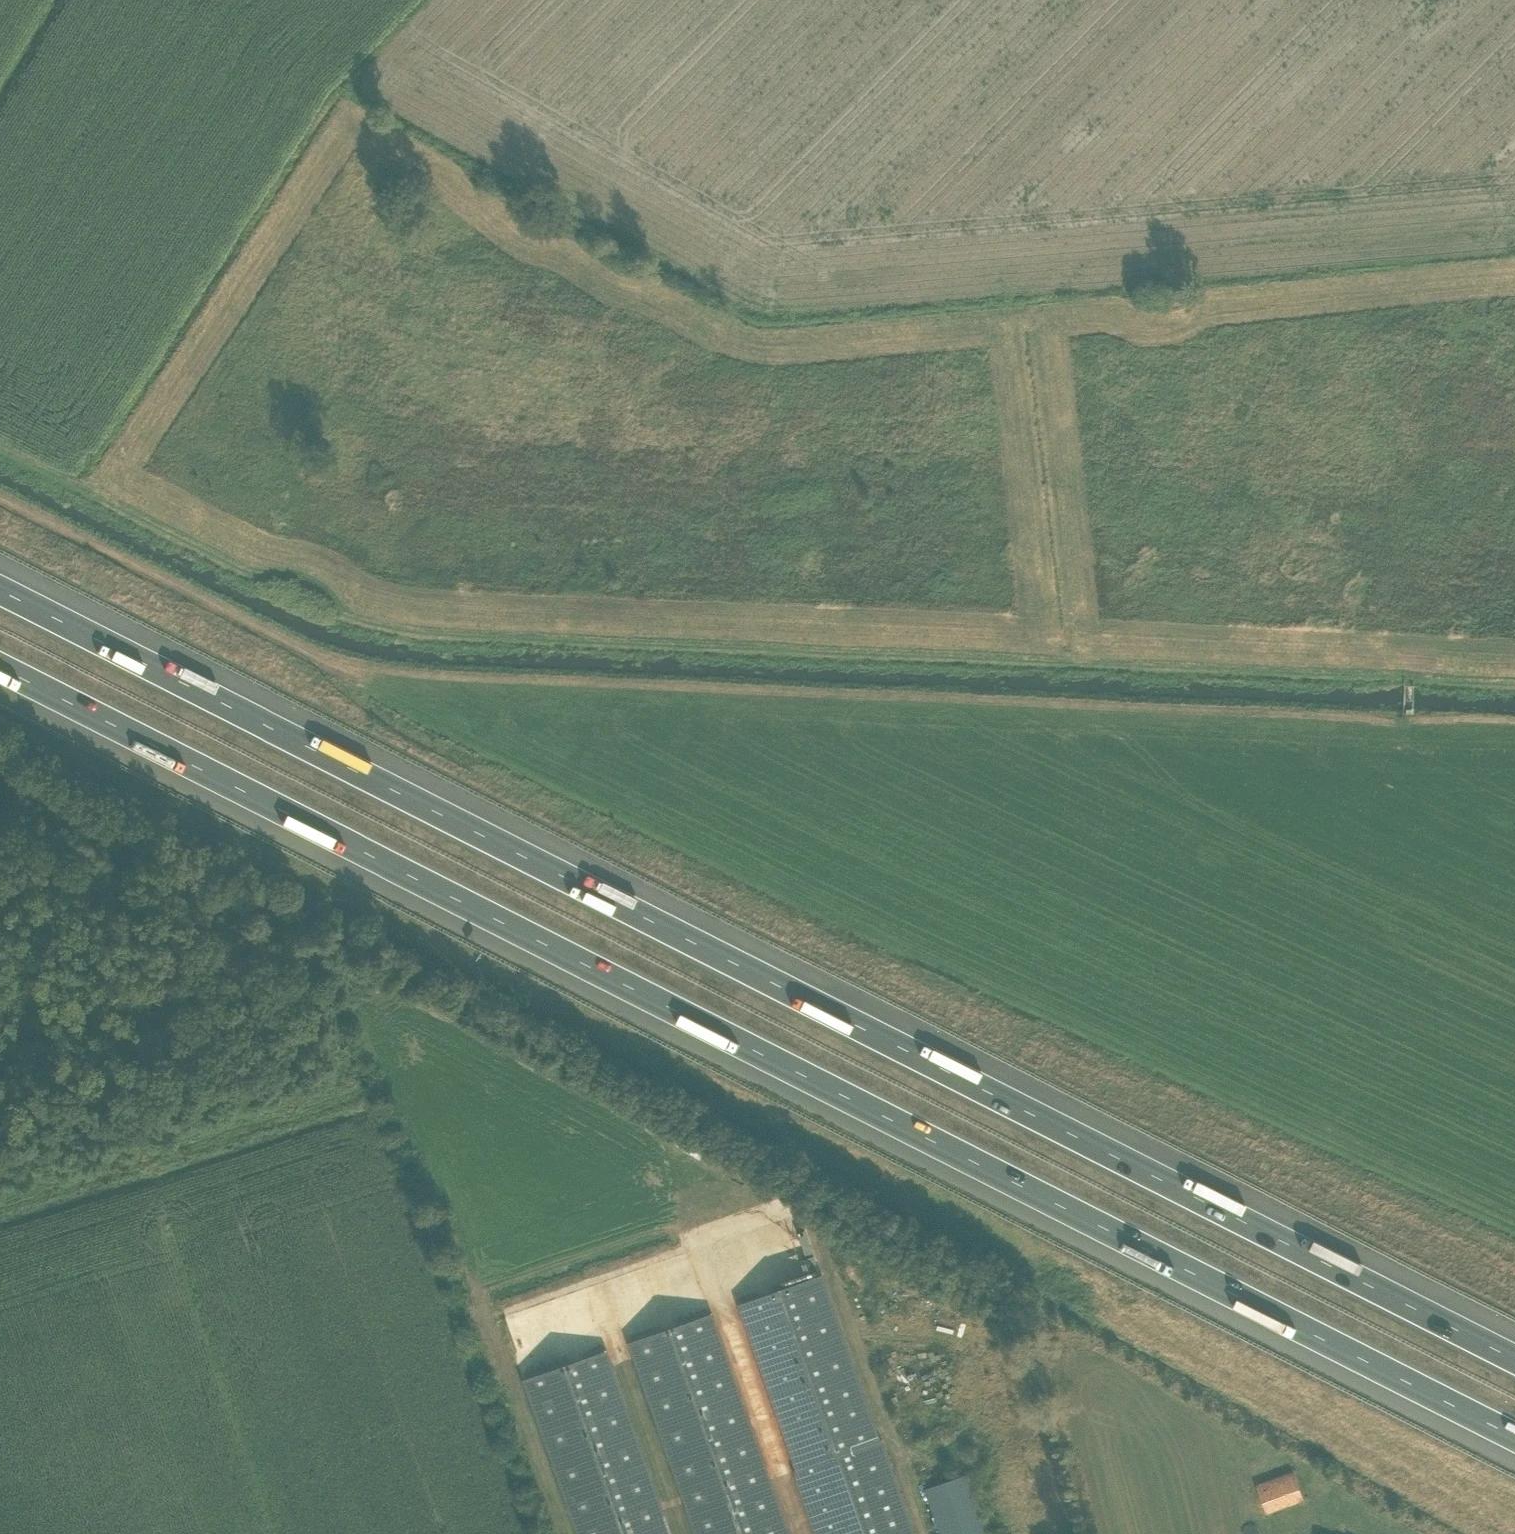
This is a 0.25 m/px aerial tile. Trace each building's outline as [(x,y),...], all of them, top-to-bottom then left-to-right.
[(818,1533),(912,1533),(822,1274),(739,1304),(818,1533)] [(714,1313),(631,1341),(697,1533),(790,1533),(714,1313)] [(610,1352),(525,1382),(578,1533),(673,1533),(610,1352)] [(1304,1502),(1293,1471),(1255,1484),(1267,1515),(1304,1502)] [(967,1474),(926,1488),(942,1533),(988,1533),(967,1474)]
